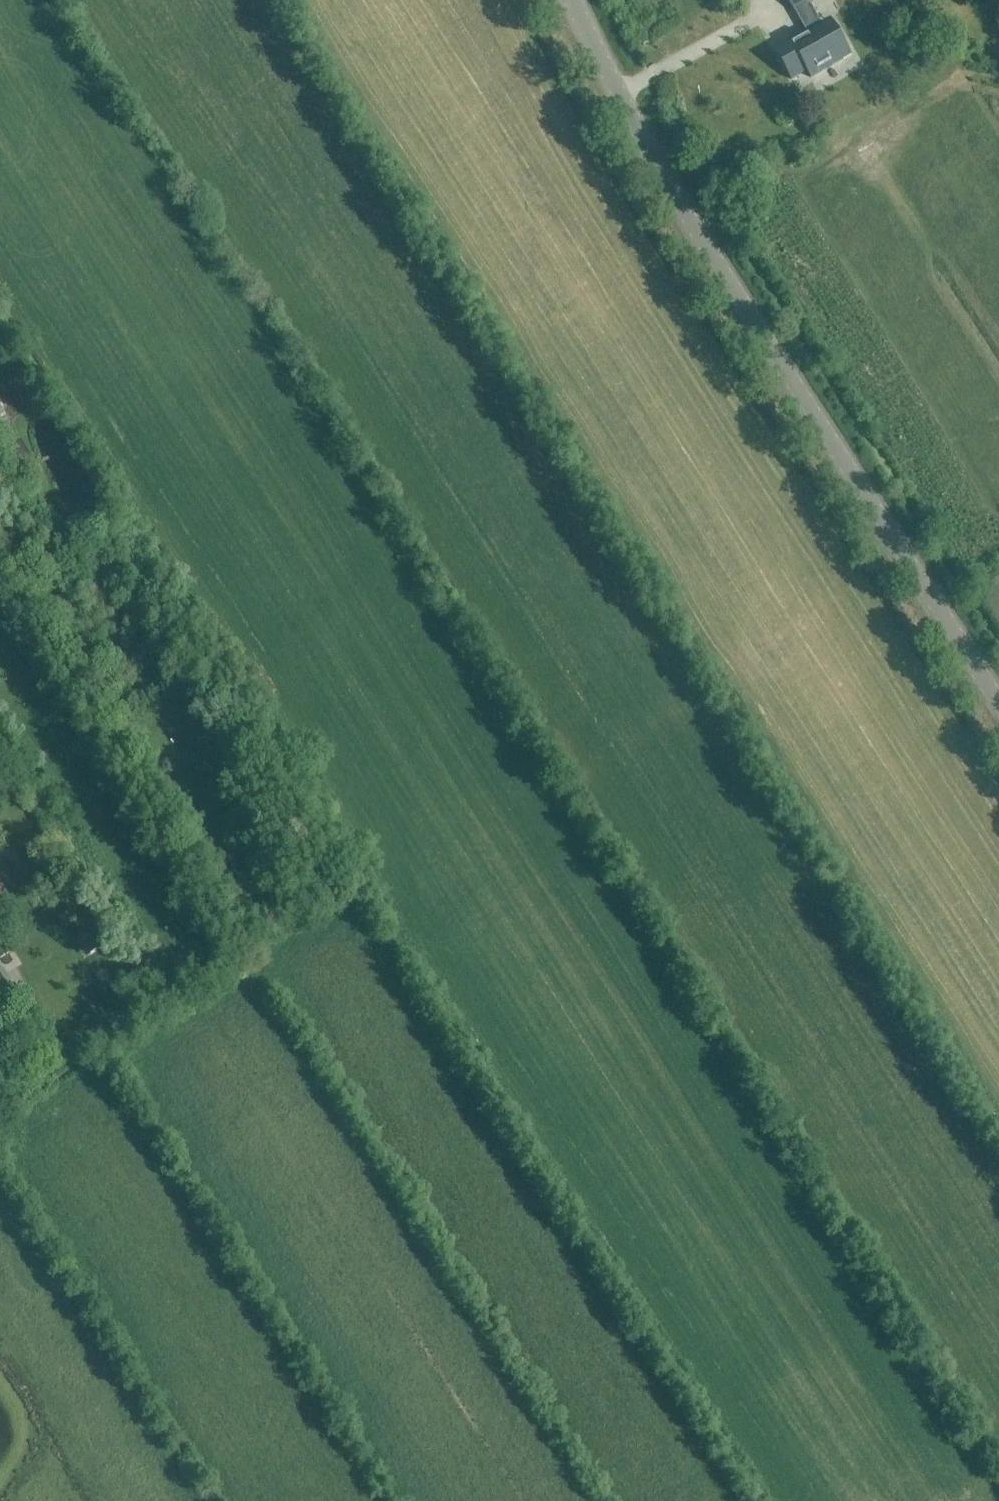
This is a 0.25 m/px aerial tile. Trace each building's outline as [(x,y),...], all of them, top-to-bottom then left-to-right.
[(794,10),(796,9),(807,3),(812,0),(788,0),(794,10)] [(791,49),(775,58),(788,81),(803,72),(808,80),(841,62),(820,25),(819,25),(807,3),(796,9),(809,31),(787,43),(791,49)] [(11,906),(0,889),(0,913),(11,906)] [(103,947),(92,929),(75,939),(87,957),(98,950),(103,947)] [(0,939),(0,958),(9,953),(0,938),(0,939)]
